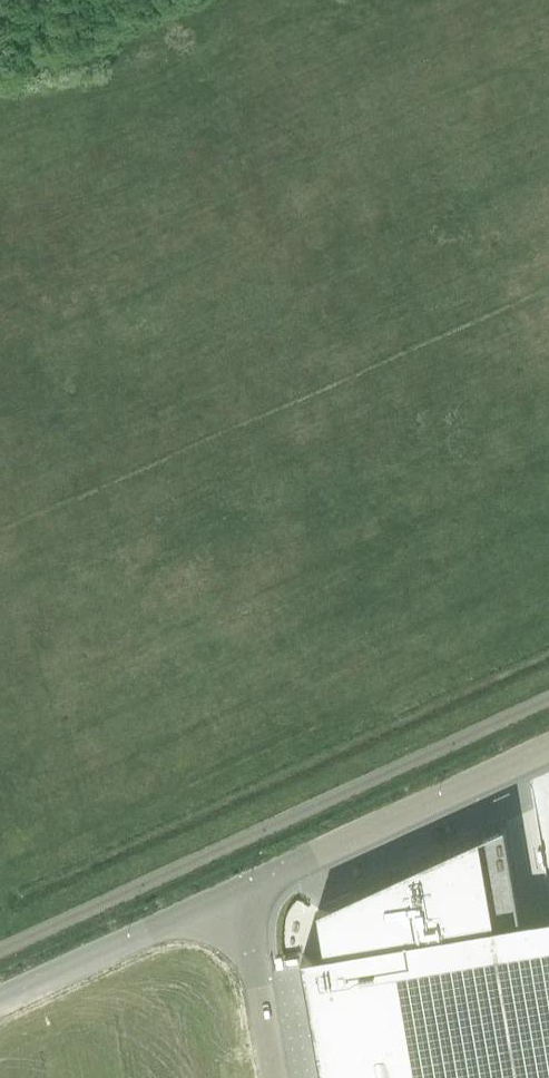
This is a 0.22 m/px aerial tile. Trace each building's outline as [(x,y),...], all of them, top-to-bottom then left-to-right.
[(303,955),(324,1077),(548,1077),(548,912),(521,916),(505,822),(318,908),(325,951),(303,955)]
